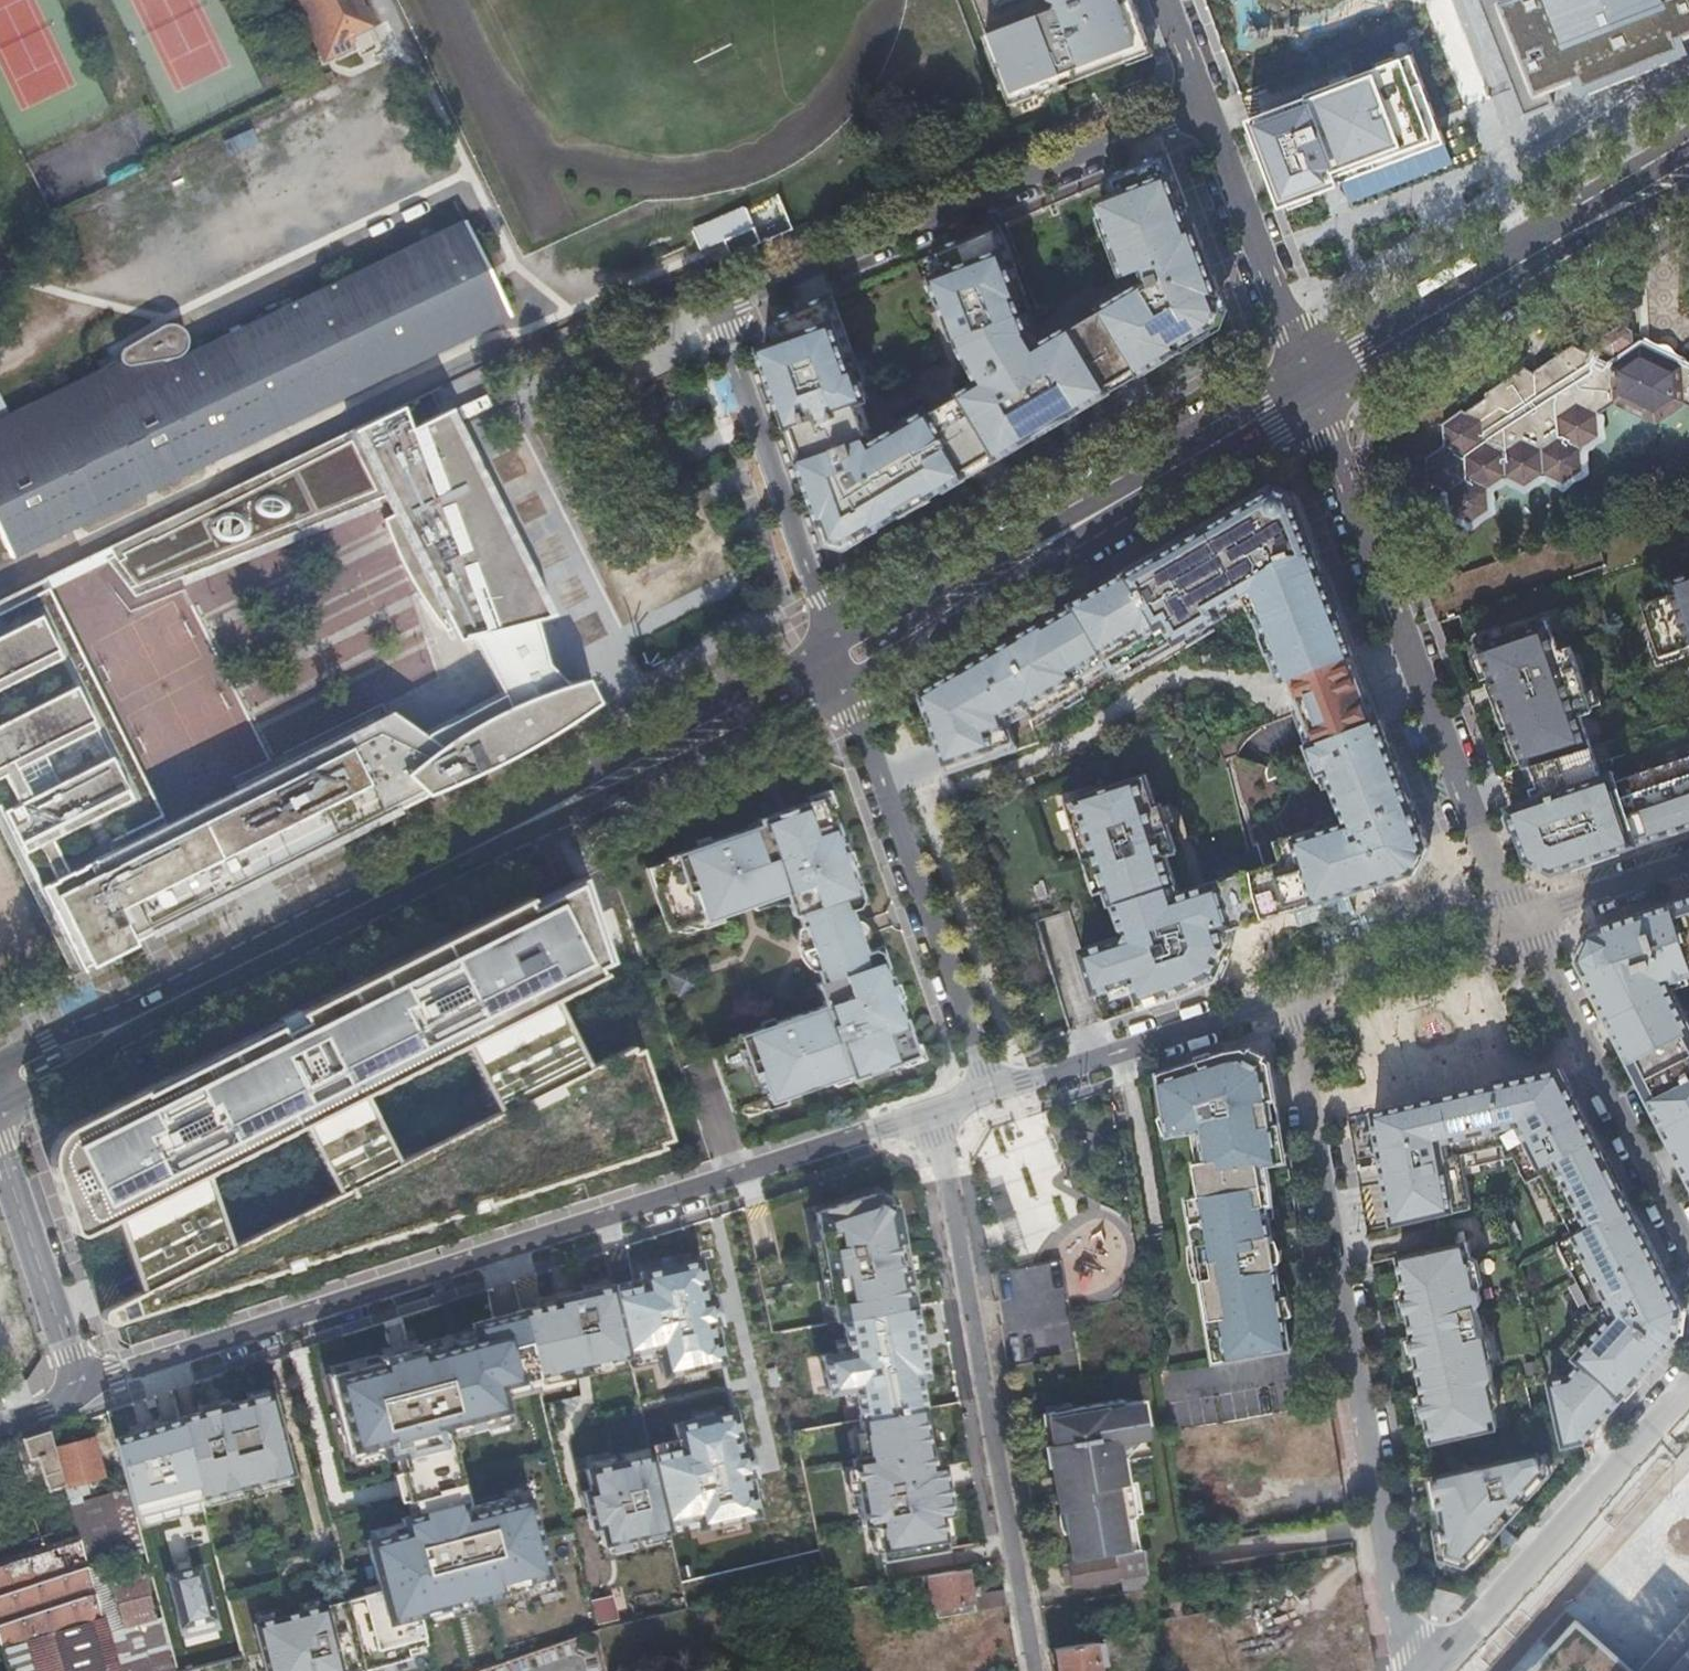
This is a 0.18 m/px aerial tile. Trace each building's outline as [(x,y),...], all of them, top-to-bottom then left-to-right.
[(324,59),(353,45),(359,58),(374,50),(373,48),(378,45),(356,0),(295,0),(324,59)] [(991,48),(1013,105),(1152,52),(1132,0),(973,0),(991,48)] [(1525,115),(1555,104),(1549,90),(1582,77),(1586,87),(1683,49),(1679,39),(1688,35),(1688,0),(1480,0),(1525,115)] [(1405,42),(1246,101),(1279,189),(1417,138),(1438,130),(1405,42)] [(869,398),(833,296),(775,321),(762,347),(833,545),(843,547),(970,473),(967,469),(996,452),(998,456),(1112,389),(1110,385),(1135,370),(1136,371),(1139,369),(1140,371),(1229,319),(1167,154),(1111,178),(1118,195),(1102,201),(1107,213),(1104,214),(1127,275),(1148,267),(1155,285),(1149,288),(1146,284),(1104,309),(1104,310),(1075,328),(1075,326),(1039,347),(1029,332),(1031,331),(1017,297),(1025,293),(999,225),(938,252),(947,273),(933,278),(955,338),(960,337),(962,347),(983,381),(961,393),(962,394),(933,412),(932,411),(875,444),(870,435),(859,402),(869,398)] [(700,248),(728,239),(731,251),(760,242),(749,207),(693,224),(700,248)] [(482,329),(508,317),(463,221),(181,356),(181,355),(182,353),(185,351),(186,349),(188,346),(189,343),(189,340),(189,337),(188,334),(187,332),(186,329),(184,327),(181,325),(179,323),(176,322),(173,322),(170,322),(122,349),(120,353),(120,355),(121,359),(124,362),(127,363),(107,372),(105,367),(6,414),(0,417),(0,538),(9,557),(218,457),(211,441),(475,313),(482,329)] [(218,457),(482,329),(475,313),(211,441),(218,457)] [(1519,369),(1479,394),(1479,401),(1459,414),(1456,412),(1436,425),(1436,448),(1420,459),(1421,484),(1437,492),(1441,495),(1442,514),(1464,525),(1484,511),(1482,490),(1498,479),(1518,489),(1538,475),(1557,485),(1576,472),(1574,450),(1595,435),(1593,412),(1608,401),(1651,423),(1683,402),(1688,405),(1688,354),(1681,360),(1653,347),(1629,335),(1597,357),(1562,340),(1561,339),(1524,366),(1525,372),(1526,388),(1521,391),(1519,369)] [(124,362),(121,359),(105,367),(107,372),(127,363),(124,362)] [(433,390),(439,406),(457,400),(452,384),(433,390)] [(80,971),(83,969),(82,967),(143,936),(485,768),(533,742),(580,713),(596,701),(584,677),(565,682),(546,662),(534,618),(528,597),(462,486),(440,411),(409,426),(401,404),(107,546),(111,555),(104,558),(133,595),(384,495),(393,513),(383,518),(386,526),(395,549),(406,571),(406,572),(419,594),(433,615),(445,631),(451,629),(465,624),(471,635),(500,692),(422,734),(389,710),(165,823),(47,587),(42,578),(0,598),(0,809),(80,971)] [(518,447),(491,457),(500,483),(527,473),(518,447)] [(1045,620),(921,693),(949,773),(1018,749),(1009,724),(1031,711),(1035,718),(1086,688),(1083,683),(1079,676),(1106,661),(1110,667),(1113,672),(1141,655),(1145,662),(1225,614),(1221,608),(1245,593),(1255,587),(1265,612),(1261,614),(1261,615),(1269,634),(1273,632),(1279,647),(1275,648),(1287,679),(1293,677),(1350,655),(1356,652),(1293,494),(1271,487),(1072,604),(1073,607),(1046,622),(1045,620)] [(42,578),(47,587),(104,558),(111,555),(107,546),(42,578)] [(1668,577),(1669,580),(1673,592),(1643,602),(1661,655),(1688,646),(1688,570),(1668,577)] [(210,576),(187,587),(200,617),(223,607),(210,576)] [(1255,587),(1245,593),(1259,616),(1261,615),(1261,614),(1265,612),(1255,587)] [(1524,766),(1589,746),(1580,715),(1593,711),(1570,645),(1558,649),(1547,619),(1479,643),(1477,644),(1491,681),(1498,701),(1499,700),(1512,735),(1518,733),(1522,742),(1516,745),(1524,766)] [(1282,860),(1252,869),(1264,917),(1417,871),(1423,858),(1429,846),(1381,717),(1374,719),(1354,665),(1350,655),(1293,677),(1297,688),(1318,740),(1310,743),(1320,773),(1328,769),(1346,820),(1321,828),(1320,825),(1277,839),(1282,860)] [(1106,661),(1079,676),(1083,683),(1110,667),(1106,661)] [(1663,710),(1660,699),(1649,703),(1653,713),(1663,710)] [(1518,733),(1512,735),(1516,745),(1522,742),(1518,733)] [(1589,746),(1524,766),(1536,798),(1509,807),(1528,858),(1554,871),(1688,825),(1688,755),(1602,784),(1589,746)] [(1186,994),(1217,979),(1233,944),(1228,929),(1264,917),(1252,869),(1178,893),(1166,854),(1176,851),(1161,803),(1156,805),(1146,774),(1067,800),(1090,870),(1098,867),(1121,937),(1080,950),(1094,995),(1131,982),(1140,1009),(1148,1006),(1150,1006),(1150,1005),(1186,994)] [(730,1043),(708,1051),(710,1058),(731,1112),(767,1099),(769,1104),(847,1076),(849,1080),(918,1054),(881,954),(866,960),(845,903),(860,897),(824,796),(756,819),(757,824),(727,834),(664,857),(664,860),(643,867),(666,930),(701,917),(703,923),(783,894),(791,916),(795,915),(799,927),(802,926),(818,969),(814,970),(818,981),(815,983),(823,1005),(729,1039),(730,1043)] [(52,1148),(50,1161),(86,1246),(125,1228),(214,1185),(311,1140),(377,1108),(475,1062),(568,1017),(622,992),(618,985),(623,984),(583,883),(537,910),(534,904),(307,1015),(60,1136),(52,1148)] [(1589,928),(1578,956),(1688,1174),(1688,895),(1589,928)] [(693,968),(673,974),(679,993),(699,987),(693,968)] [(568,1017),(475,1062),(502,1114),(595,1068),(568,1017)] [(151,1290),(103,1315),(102,1320),(103,1324),(105,1327),(108,1328),(684,1144),(647,1042),(595,1068),(502,1114),(405,1163),(339,1196),(236,1248),(151,1290)] [(1226,1052),(1159,1074),(1167,1131),(1187,1128),(1198,1126),(1203,1156),(1192,1158),(1198,1193),(1192,1194),(1195,1208),(1188,1209),(1213,1358),(1288,1345),(1258,1160),(1286,1156),(1270,1065),(1244,1049),(1226,1052)] [(1374,1112),(1393,1225),(1471,1207),(1464,1168),(1516,1155),(1529,1181),(1544,1173),(1575,1234),(1560,1242),(1595,1310),(1563,1346),(1582,1363),(1570,1377),(1550,1382),(1564,1447),(1583,1442),(1679,1336),(1683,1308),(1560,1068),(1374,1112)] [(377,1108),(311,1140),(339,1196),(405,1163),(377,1108)] [(1198,1126),(1187,1128),(1192,1158),(1203,1156),(1198,1126)] [(214,1185),(125,1228),(151,1290),(236,1248),(214,1185)] [(814,1212),(836,1320),(913,1306),(895,1206),(873,1193),(814,1212)] [(1186,1195),(1188,1209),(1195,1208),(1192,1194),(1186,1195)] [(987,1201),(994,1220),(1009,1214),(1003,1195),(987,1201)] [(1411,1331),(1423,1390),(1421,1391),(1431,1439),(1496,1424),(1493,1409),(1487,1405),(1491,1398),(1489,1391),(1484,1387),(1493,1375),(1490,1359),(1482,1355),(1479,1339),(1483,1332),(1478,1305),(1482,1299),(1480,1288),(1473,1284),(1468,1259),(1473,1253),(1470,1238),(1467,1238),(1449,1242),(1400,1253),(1406,1286),(1404,1287),(1410,1314),(1413,1331),(1411,1331)] [(1484,1281),(1479,1256),(1473,1253),(1468,1259),(1473,1284),(1480,1288),(1484,1281)] [(520,1310),(536,1376),(629,1355),(613,1284),(554,1297),(555,1303),(520,1310)] [(351,1598),(369,1668),(414,1657),(412,1648),(431,1643),(423,1614),(555,1581),(533,1491),(472,1506),(454,1435),(512,1420),(506,1396),(514,1394),(514,1393),(538,1387),(536,1376),(520,1310),(487,1320),(471,1324),(474,1336),(423,1350),(421,1345),(377,1356),(378,1361),(327,1375),(349,1455),(382,1447),(386,1459),(402,1455),(406,1470),(394,1473),(395,1479),(400,1477),(405,1496),(400,1497),(401,1502),(413,1499),(417,1514),(401,1519),(404,1531),(367,1540),(380,1591),(351,1598)] [(922,1372),(914,1314),(878,1318),(877,1314),(866,1315),(871,1359),(893,1357),(895,1376),(922,1372)] [(1494,1353),(1490,1335),(1483,1332),(1479,1339),(1482,1355),(1490,1359),(1494,1353)] [(1493,1375),(1484,1387),(1495,1385),(1493,1375)] [(1487,1405),(1493,1409),(1498,1402),(1495,1385),(1484,1387),(1489,1391),(1491,1398),(1487,1405)] [(272,1393),(180,1418),(181,1424),(201,1498),(292,1473),(272,1393)] [(1064,1537),(1068,1560),(1134,1548),(1128,1515),(1130,1515),(1120,1458),(1117,1440),(1139,1436),(1136,1416),(1141,1416),(1138,1399),(1119,1402),(1119,1398),(1066,1408),(1065,1402),(1040,1407),(1047,1443),(1042,1444),(1046,1467),(1051,1466),(1059,1510),(1065,1509),(1069,1532),(1063,1533),(1064,1537)] [(154,1420),(155,1419),(149,1400),(139,1403),(143,1414),(145,1414),(147,1414),(149,1414),(151,1415),(153,1417),(154,1418),(154,1420)] [(195,1669),(244,1655),(201,1498),(181,1424),(158,1430),(155,1419),(154,1420),(154,1418),(153,1417),(151,1415),(149,1414),(147,1414),(145,1414),(143,1414),(139,1403),(108,1413),(180,1670),(187,1670),(195,1669)] [(919,1407),(856,1418),(863,1455),(849,1457),(861,1524),(875,1522),(882,1559),(944,1548),(938,1514),(949,1512),(940,1464),(930,1466),(919,1407)] [(56,1445),(52,1429),(17,1441),(32,1484),(47,1479),(50,1487),(67,1483),(56,1445)] [(96,1434),(56,1445),(67,1483),(67,1484),(86,1479),(106,1473),(96,1434)] [(1117,1440),(1120,1458),(1139,1436),(1117,1440)] [(1554,1476),(1548,1451),(1540,1453),(1544,1471),(1511,1508),(1517,1515),(1554,1476)] [(1436,1477),(1441,1514),(1444,1530),(1435,1532),(1438,1552),(1447,1551),(1448,1554),(1465,1559),(1496,1525),(1503,1532),(1517,1515),(1511,1508),(1544,1471),(1540,1453),(1436,1477)] [(601,1546),(669,1530),(651,1454),(582,1470),(588,1494),(581,1496),(589,1530),(597,1528),(601,1546)] [(800,1455),(765,1461),(776,1519),(810,1513),(800,1455)] [(395,1479),(400,1497),(405,1496),(400,1477),(395,1479)] [(1436,1477),(1427,1479),(1432,1516),(1441,1514),(1436,1477)] [(132,1545),(119,1493),(92,1500),(86,1479),(67,1484),(81,1533),(90,1568),(108,1563),(105,1552),(132,1545)] [(125,1491),(119,1493),(132,1545),(139,1543),(125,1491)] [(1062,1534),(1064,1537),(1063,1533),(1069,1532),(1065,1509),(1059,1510),(1057,1511),(1056,1512),(1056,1515),(1056,1518),(1056,1522),(1057,1524),(1058,1527),(1059,1529),(1060,1532),(1062,1534)] [(1447,1551),(1438,1552),(1439,1561),(1467,1570),(1503,1532),(1496,1525),(1465,1559),(1448,1554),(1447,1551)] [(90,1568),(81,1533),(0,1560),(0,1636),(3,1647),(10,1670),(118,1670),(90,1568)] [(1121,1593),(1149,1588),(1143,1551),(1060,1565),(1064,1589),(1119,1579),(1121,1593)] [(108,1563),(90,1568),(118,1670),(176,1670),(146,1555),(109,1565),(108,1563)] [(934,1617),(1006,1604),(1003,1589),(985,1592),(984,1591),(971,1593),(967,1567),(926,1574),(927,1581),(929,1593),(924,1594),(927,1608),(933,1607),(934,1617)] [(926,1574),(908,1577),(909,1585),(927,1581),(926,1574)] [(908,1577),(893,1580),(895,1589),(909,1587),(909,1585),(908,1577)] [(369,1668),(351,1598),(256,1622),(269,1670),(358,1670),(369,1668)] [(1642,1670),(1688,1670),(1688,1619),(1642,1670)] [(1582,1622),(1538,1670),(1633,1670),(1582,1622)] [(1091,1643),(1054,1650),(1057,1670),(1096,1670),(1091,1643)]
